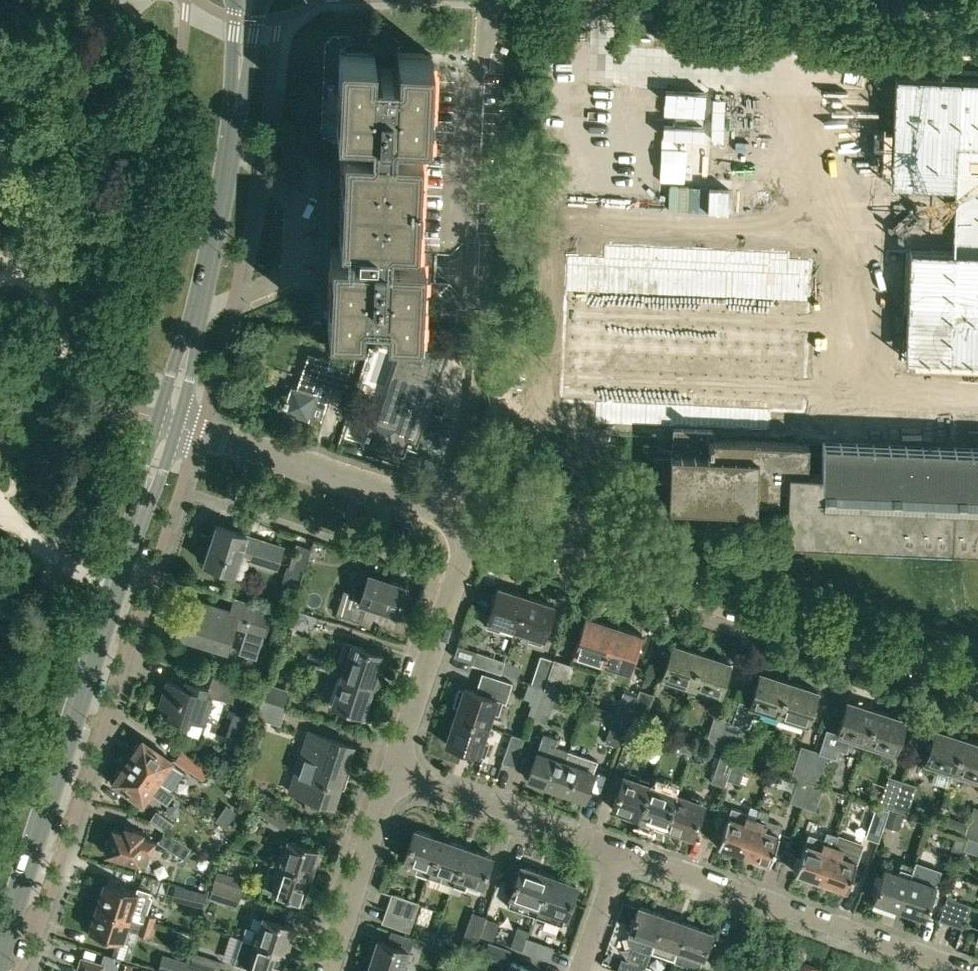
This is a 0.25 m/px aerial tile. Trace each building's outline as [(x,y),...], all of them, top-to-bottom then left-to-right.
[(386,311),(385,326),(385,327),(420,328),(424,250),(389,249),(389,236),(417,237),(421,144),(394,142),(395,130),(429,131),(432,53),(398,51),(397,67),(374,66),(374,50),(340,49),(336,127),(370,129),(370,141),(343,140),(339,234),(366,235),(365,247),(331,246),(327,325),(362,326),(363,310),(386,311)] [(887,252),(905,253),(902,316),(904,316),(902,362),(977,365),(977,78),(895,75),(887,252)] [(556,237),(547,431),(672,437),(713,438),(808,443),(816,443),(824,248),(556,237)] [(447,352),(472,355),(474,330),(448,329),(447,352)] [(332,385),(344,388),(350,365),(308,352),(297,388),(291,386),(283,411),(308,419),(309,415),(320,418),(332,385)] [(432,399),(430,398),(434,385),(398,373),(393,386),(390,385),(379,421),(373,419),(365,444),(390,452),(391,448),(403,452),(414,418),(425,421),(432,399)] [(652,491),(669,492),(669,503),(669,504),(755,507),(755,506),(756,497),(787,499),(786,537),(951,544),(977,545),(977,448),(956,447),(823,442),(822,471),(806,470),(808,443),(713,438),(672,437),(671,452),(670,457),(653,457),(652,491)] [(245,575),(251,558),(276,566),(283,546),(246,534),(216,523),(204,562),(245,575)] [(368,573),(361,595),(344,590),(336,613),(361,621),(367,604),(397,614),(406,586),(368,573)] [(499,630),(502,624),(515,628),(526,596),(497,587),(485,626),(499,630)] [(541,643),(543,637),(553,605),(526,596),(515,628),(530,633),(527,639),(541,643)] [(271,610),(234,599),(230,612),(191,600),(181,634),(226,648),(233,625),(246,629),(239,653),(257,658),(271,610)] [(310,631),(315,616),(315,615),(292,607),(287,623),(310,631)] [(572,653),(601,662),(613,624),(585,615),(572,653)] [(641,633),(613,624),(601,662),(629,671),(641,633)] [(338,660),(345,663),(342,673),(373,683),(382,654),(352,644),(351,645),(344,642),(338,660)] [(662,676),(661,680),(689,690),(701,653),(673,643),(662,676)] [(457,644),(453,657),(472,663),(476,652),(476,651),(457,644)] [(476,651),(476,652),(472,663),(501,673),(504,660),(476,651)] [(730,662),(701,653),(689,690),(718,699),(720,695),(730,662)] [(540,655),(531,683),(541,687),(544,688),(552,659),(540,655)] [(574,665),(554,658),(553,658),(553,659),(552,659),(544,688),(556,692),(564,694),(574,665)] [(204,721),(212,696),(232,702),(238,681),(202,671),(199,682),(191,679),(189,686),(166,679),(158,705),(169,708),(167,714),(188,721),(190,716),(204,721)] [(487,725),(492,712),(498,714),(502,702),(505,703),(512,682),(482,672),(476,691),(464,687),(464,688),(458,686),(452,704),(458,706),(455,715),(487,725)] [(760,672),(750,703),(739,700),(732,721),(728,719),(718,748),(733,753),(741,725),(748,728),(752,715),(761,718),(763,714),(777,718),(790,681),(760,672)] [(362,714),(373,683),(342,673),(332,704),(362,714)] [(817,690),(790,681),(777,718),(805,727),(817,690)] [(291,690),(268,682),(262,698),(286,705),(291,690)] [(605,741),(618,746),(629,718),(628,717),(638,689),(626,684),(605,741)] [(532,715),(546,720),(556,692),(544,688),(541,687),(532,715)] [(654,694),(640,689),(639,688),(639,689),(638,689),(628,717),(629,718),(643,723),(654,694)] [(279,724),(285,706),(286,705),(262,698),(256,717),(279,724)] [(864,746),(876,709),(847,700),(837,732),(826,728),(819,750),(829,754),(835,756),(838,748),(846,750),(849,742),(864,746)] [(904,718),(876,709),(864,746),(880,752),(878,759),(889,763),(891,756),(893,756),(895,752),(904,718)] [(489,742),(482,739),(487,725),(455,715),(446,743),(478,754),(484,755),(489,742)] [(714,715),(705,744),(718,748),(728,719),(714,715)] [(811,742),(814,733),(774,719),(771,728),(811,742)] [(644,727),(631,723),(623,746),(636,750),(644,727)] [(925,762),(923,766),(935,769),(931,780),(948,786),(952,775),(953,771),(964,737),(935,728),(924,762),(925,762)] [(352,745),(309,730),(289,790),(333,804),(352,745)] [(527,778),(555,788),(569,750),(554,745),(557,737),(543,732),(536,751),(527,778)] [(514,766),(524,738),(511,733),(501,761),(514,766)] [(682,737),(678,749),(690,753),(695,742),(682,737)] [(952,775),(977,783),(977,742),(964,737),(953,771),(952,775)] [(184,771),(170,761),(172,759),(142,739),(127,759),(174,793),(174,792),(170,790),(184,771)] [(801,745),(791,774),(805,778),(815,749),(801,745)] [(203,778),(211,765),(182,747),(174,760),(203,778)] [(805,778),(819,783),(829,754),(819,750),(815,749),(805,778)] [(584,798),(593,771),(597,760),(569,750),(555,788),(584,798)] [(724,786),(726,778),(734,755),(721,750),(710,781),(724,786)] [(739,783),(747,760),(734,755),(726,778),(739,783)] [(142,800),(149,791),(167,803),(174,793),(127,759),(113,780),(142,800)] [(611,808),(639,817),(651,785),(623,775),(611,808)] [(888,775),(879,804),(892,808),(902,779),(888,775)] [(790,801),(803,806),(811,782),(798,778),(790,801)] [(916,784),(902,780),(902,779),(892,808),(906,813),(916,784)] [(823,787),(811,782),(803,806),(815,810),(823,787)] [(639,817),(664,826),(676,793),(651,785),(639,817)] [(703,803),(676,793),(664,826),(691,835),(703,803)] [(283,829),(291,818),(265,801),(258,812),(268,819),(267,823),(276,829),(278,826),(283,829)] [(868,829),(880,833),(888,809),(875,805),(868,829)] [(965,834),(964,835),(968,836),(977,839),(977,807),(974,805),(965,834)] [(719,845),(744,853),(756,818),(746,814),(747,812),(732,807),(719,845)] [(759,808),(756,818),(744,853),(767,862),(777,833),(779,834),(782,824),(767,819),(769,812),(759,808)] [(898,829),(903,814),(889,809),(885,825),(898,829)] [(155,810),(149,821),(164,830),(167,832),(173,821),(155,810)] [(242,831),(229,822),(225,827),(238,837),(242,831)] [(139,862),(143,849),(151,851),(154,840),(148,838),(141,836),(143,831),(124,826),(122,830),(112,828),(105,852),(139,862)] [(404,859),(417,863),(415,871),(427,875),(440,837),(414,829),(404,859)] [(190,846),(167,832),(164,830),(157,841),(184,857),(190,846)] [(796,871),(820,880),(835,834),(826,831),(824,839),(809,833),(806,843),(796,871)] [(843,848),(834,845),(837,835),(835,834),(820,880),(845,889),(854,860),(859,848),(844,843),(843,848)] [(964,849),(977,854),(977,839),(968,836),(964,849)] [(442,872),(454,876),(465,846),(440,837),(427,875),(428,876),(426,881),(435,884),(437,879),(439,880),(442,872)] [(288,839),(284,853),(280,852),(276,864),(270,862),(270,863),(309,876),(318,849),(288,839)] [(454,876),(455,876),(449,891),(459,895),(462,888),(465,889),(468,880),(481,885),(491,855),(465,846),(454,876)] [(910,875),(899,907),(924,916),(935,884),(941,869),(916,860),(914,865),(912,870),(910,875)] [(884,866),(873,898),(899,907),(910,875),(912,870),(913,865),(901,861),(900,866),(898,871),(884,866)] [(302,900),(309,876),(270,863),(262,887),(272,890),(302,900)] [(510,895),(511,896),(508,905),(534,914),(548,875),(520,865),(510,895)] [(216,871),(212,884),(241,893),(245,879),(216,871)] [(576,885),(548,875),(534,914),(563,923),(566,915),(576,885)] [(129,916),(140,919),(154,923),(156,915),(143,911),(148,894),(120,885),(121,882),(108,877),(107,881),(105,881),(97,907),(129,916)] [(212,884),(209,898),(237,906),(241,893),(212,884)] [(207,892),(183,887),(180,900),(204,905),(207,892)] [(413,918),(419,902),(391,892),(386,909),(413,918)] [(939,919),(951,923),(959,900),(947,896),(939,919)] [(970,904),(959,900),(951,923),(962,927),(970,904)] [(629,932),(628,935),(631,946),(640,949),(635,963),(621,958),(617,970),(620,970),(644,970),(645,965),(651,950),(651,951),(663,915),(638,906),(629,932)] [(129,916),(97,907),(89,930),(91,930),(89,934),(102,938),(104,935),(121,940),(126,927),(153,936),(157,924),(154,923),(140,919),(129,916)] [(493,940),(493,939),(502,912),(489,908),(486,916),(479,935),(493,940)] [(409,931),(413,918),(386,909),(381,922),(409,931)] [(473,953),(479,935),(486,916),(472,911),(459,948),(473,953)] [(688,924),(663,915),(651,951),(675,959),(676,959),(688,924)] [(264,916),(259,929),(255,928),(251,940),(285,951),(293,925),(264,916)] [(711,932),(688,924),(676,959),(675,959),(674,961),(698,969),(711,932)] [(437,933),(434,942),(442,945),(445,936),(437,933)] [(549,960),(550,958),(554,947),(526,937),(521,950),(549,960)] [(370,964),(391,970),(405,970),(407,964),(403,963),(407,949),(378,939),(370,964)] [(285,951),(251,940),(247,950),(241,947),(236,961),(248,964),(247,967),(260,970),(278,970),(285,951)] [(488,941),(483,954),(505,962),(509,949),(488,941)] [(222,960),(193,951),(189,964),(211,970),(218,970),(222,960)] [(105,963),(80,955),(76,970),(79,970),(102,970),(105,963)] [(186,963),(165,958),(161,970),(163,970),(186,970),(188,964),(186,963)] [(725,964),(710,959),(706,970),(723,970),(725,964)] [(116,970),(131,970),(133,964),(119,960),(116,970)] [(508,970),(540,970),(512,961),(508,970)] [(819,968),(801,961),(798,970),(818,970),(819,968)]
